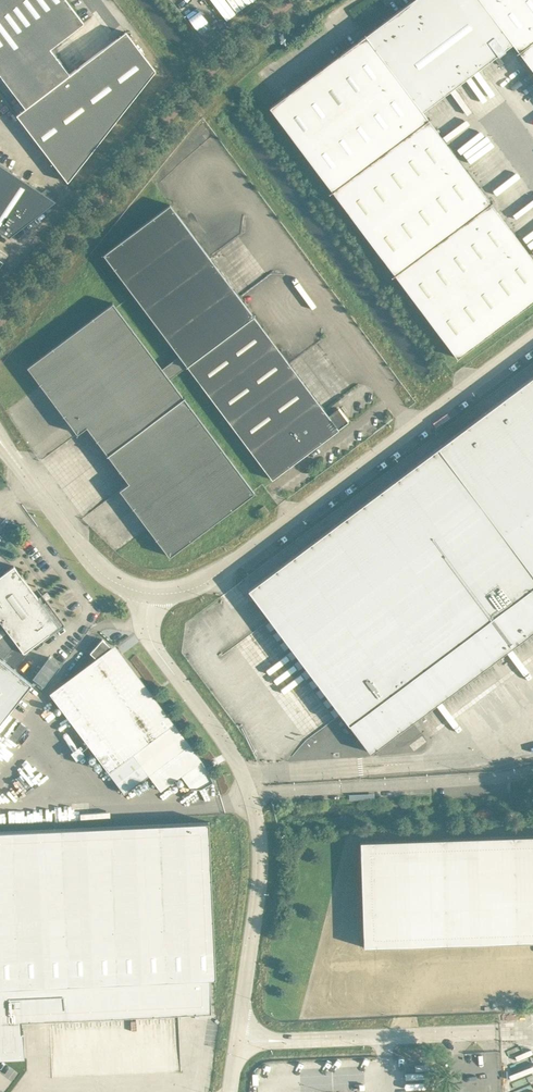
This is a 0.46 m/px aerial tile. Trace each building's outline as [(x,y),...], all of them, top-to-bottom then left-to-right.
[(26,108),(17,115),(68,182),(156,70),(126,32),(70,74),(50,48),(84,23),(67,0),(0,0),(0,74),(26,108)] [(399,10),(365,35),(422,110),(497,54),(498,55),(505,50),(504,49),(512,43),(515,40),(485,0),(412,0),(399,10)] [(512,43),(518,50),(516,52),(532,40),(532,0),(485,0),(515,40),(512,43)] [(429,117),(428,118),(422,110),(365,35),(276,102),(275,101),(274,101),(275,103),(270,107),(332,190),(430,117),(429,117)] [(524,59),(532,70),(532,40),(516,52),(517,52),(518,51),(524,59)] [(492,200),(490,201),(428,119),(430,117),(332,190),(394,274),(492,200)] [(11,239),(56,200),(0,163),(0,232),(11,239)] [(492,200),(394,274),(457,357),(532,300),(532,259),(490,202),(492,201),(492,200)] [(187,365),(249,448),(272,479),(349,422),(348,421),(338,408),(329,416),(170,204),(103,254),(179,355),(171,362),(178,372),(187,365)] [(170,378),(178,372),(171,362),(162,368),(113,302),(27,366),(77,433),(87,426),(129,482),(119,489),(169,556),(255,492),(170,378)] [(436,448),(248,589),(349,724),(370,752),(532,630),(532,376),(436,448)] [(259,509),(264,515),(269,512),(264,505),(259,509)] [(56,631),(65,625),(42,594),(38,597),(14,565),(4,573),(2,570),(4,569),(4,568),(0,571),(0,723),(32,683),(2,659),(19,645),(26,654),(44,639),(45,641),(56,631)] [(62,683),(50,693),(59,705),(64,701),(73,712),(67,716),(79,732),(91,723),(120,762),(133,752),(134,754),(109,773),(124,793),(149,775),(160,790),(193,766),(202,760),(153,695),(151,692),(122,654),(121,652),(118,648),(116,645),(115,644),(113,645),(111,647),(102,639),(95,647),(90,652),(96,658),(62,683)] [(20,722),(8,738),(14,743),(26,727),(20,722)] [(213,781),(209,775),(208,772),(204,764),(202,761),(182,776),(191,788),(202,787),(207,784),(213,781)] [(23,1055),(22,1032),(24,1032),(24,1031),(22,1031),(22,1020),(211,1011),(210,978),(216,978),(209,821),(0,831),(0,1056),(23,1055)] [(360,841),(364,947),(532,941),(532,835),(360,841)]
